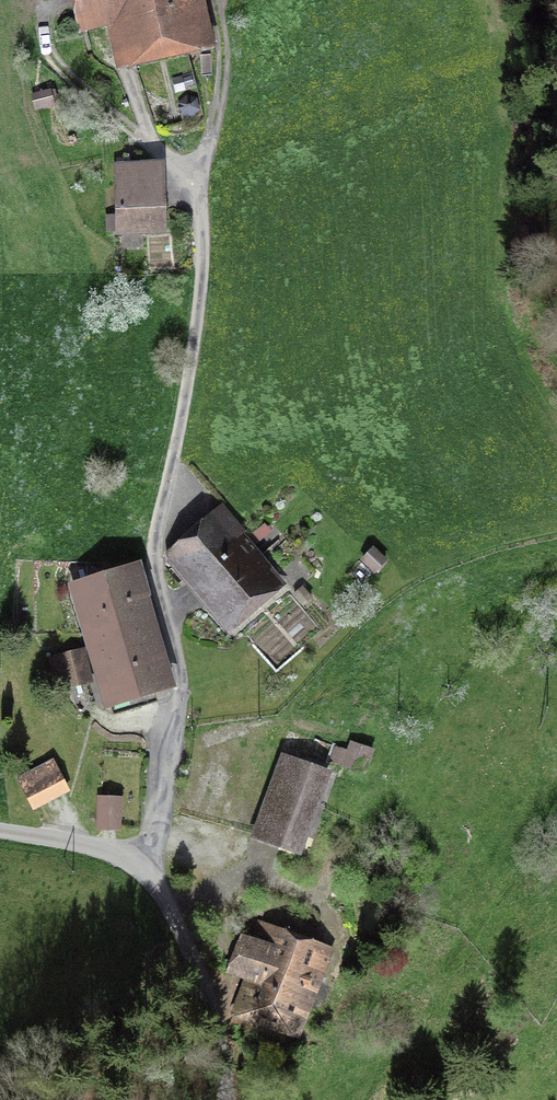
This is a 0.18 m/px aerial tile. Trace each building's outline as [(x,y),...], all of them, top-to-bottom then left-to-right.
[(192,0),(74,0),(80,28),(110,21),(120,62),(202,42),(192,0)] [(158,246),(149,170),(99,176),(107,251),(158,246)] [(282,587),(219,513),(165,559),(228,633),(282,587)] [(386,570),(361,550),(347,568),(371,587),(386,570)] [(152,595),(141,560),(67,582),(105,708),(177,687),(150,596),(152,595)] [(85,647),(59,653),(68,688),(94,681),(85,647)] [(375,749),(350,740),(347,749),(335,745),(329,761),(351,769),(360,754),(371,758),(375,749)] [(338,772),(282,752),(251,837),(302,855),(308,837),(314,840),(338,772)] [(70,791),(53,757),(16,776),(33,810),(70,791)] [(97,795),(95,830),(121,831),(123,796),(97,795)] [(293,1045),(332,948),(275,925),(266,948),(236,936),(221,973),(250,985),(236,1021),(293,1045)]
